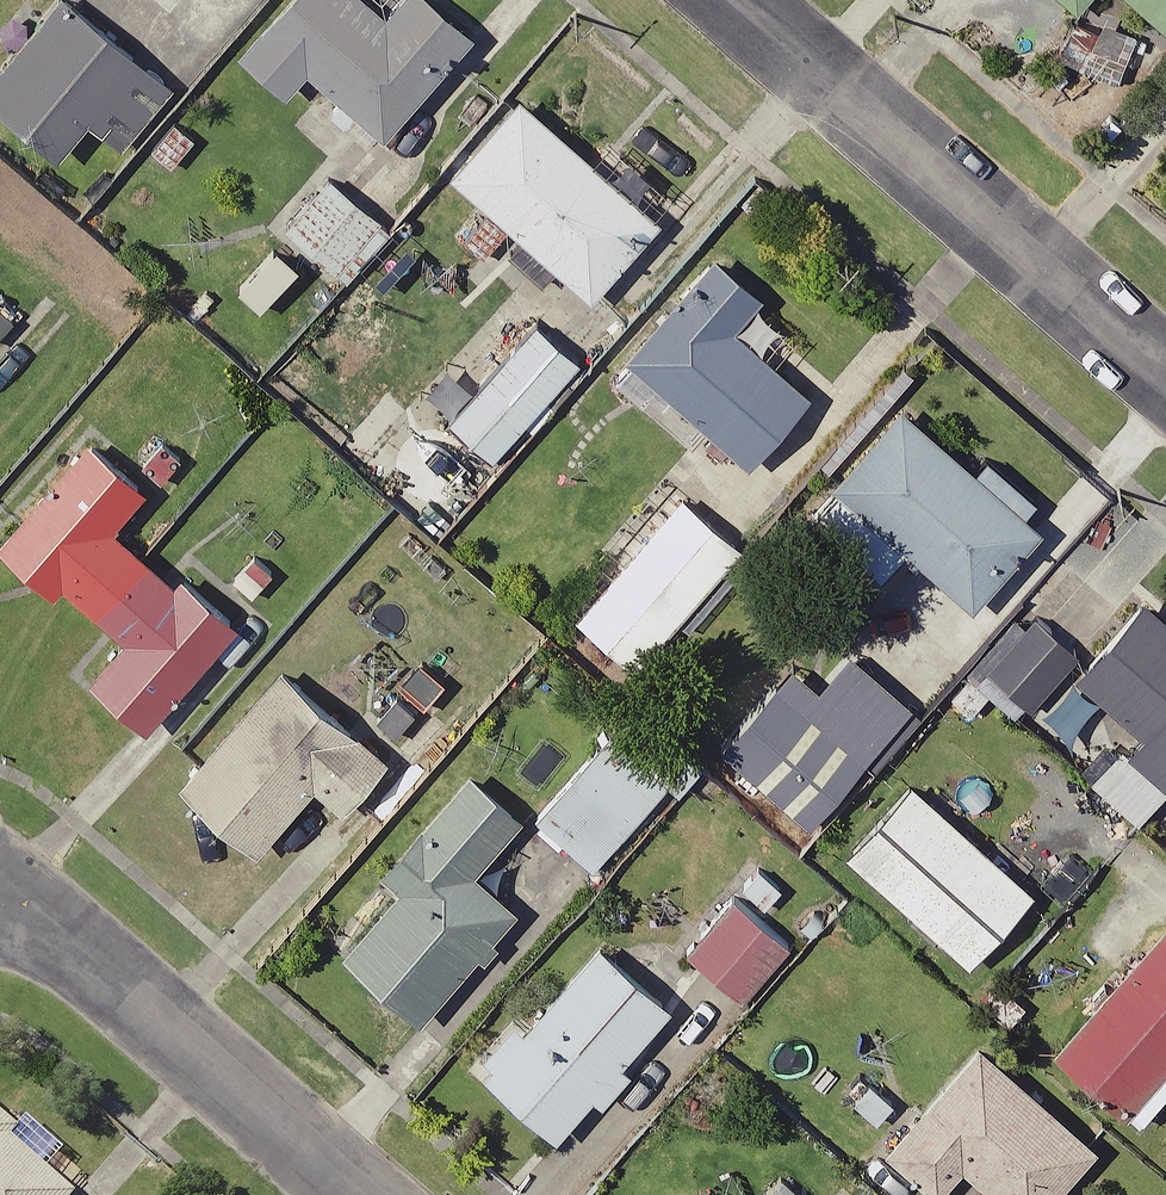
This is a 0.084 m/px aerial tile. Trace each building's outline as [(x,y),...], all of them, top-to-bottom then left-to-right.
[(79,0),(59,0),(0,68),(0,102),(62,156),(95,119),(124,145),(176,85),(79,0)] [(244,51),(292,93),(310,72),(384,137),(478,32),(441,0),(400,0),(390,11),(378,0),(289,0),(244,51)] [(1165,31),(1165,0),(1131,0),(1165,31)] [(455,170),(597,294),(663,219),(522,95),(455,170)] [(385,219),(333,173),(288,224),(340,270),(385,219)] [(629,352),(754,462),(815,392),(738,324),(767,292),(719,250),(629,352)] [(584,360),(539,320),(453,418),(498,457),(584,360)] [(833,484),(968,603),(1037,525),(902,406),(833,484)] [(149,486),(94,437),(1,542),(57,591),(64,583),(126,637),(93,674),(152,726),(244,621),(182,567),(174,575),(116,524),(149,486)] [(747,547),(685,493),(577,615),(639,670),(747,547)] [(1165,787),(1165,618),(1138,593),(1067,673),(1136,734),(1123,749),(1165,787)] [(1076,652),(1031,612),(983,666),(1028,706),(1076,652)] [(942,687),(891,642),(835,706),(886,751),(942,687)] [(394,761),(284,664),(182,780),(262,851),(319,786),(349,812),(394,761)] [(612,733),(538,817),(596,868),(670,784),(612,733)] [(347,948),(424,1016),(519,909),(476,871),(527,814),(474,769),(385,870),(402,885),(347,948)] [(1032,889),(911,783),(846,856),(967,962),(1032,889)] [(783,888),(761,869),(746,886),(768,906),(783,888)] [(791,942),(736,894),(687,949),(742,997),(791,942)] [(1051,1046),(1124,1111),(1165,1064),(1165,921),(1164,919),(1051,1046)] [(477,1061),(561,1134),(676,1005),(602,940),(528,1023),(518,1015),(477,1061)] [(974,1041),(880,1147),(932,1192),(957,1163),(993,1194),(1051,1194),(1094,1146),(974,1041)] [(892,1104),(866,1081),(852,1098),(877,1120),(892,1104)] [(0,1114),(0,1194),(77,1194),(84,1187),(0,1114)]
